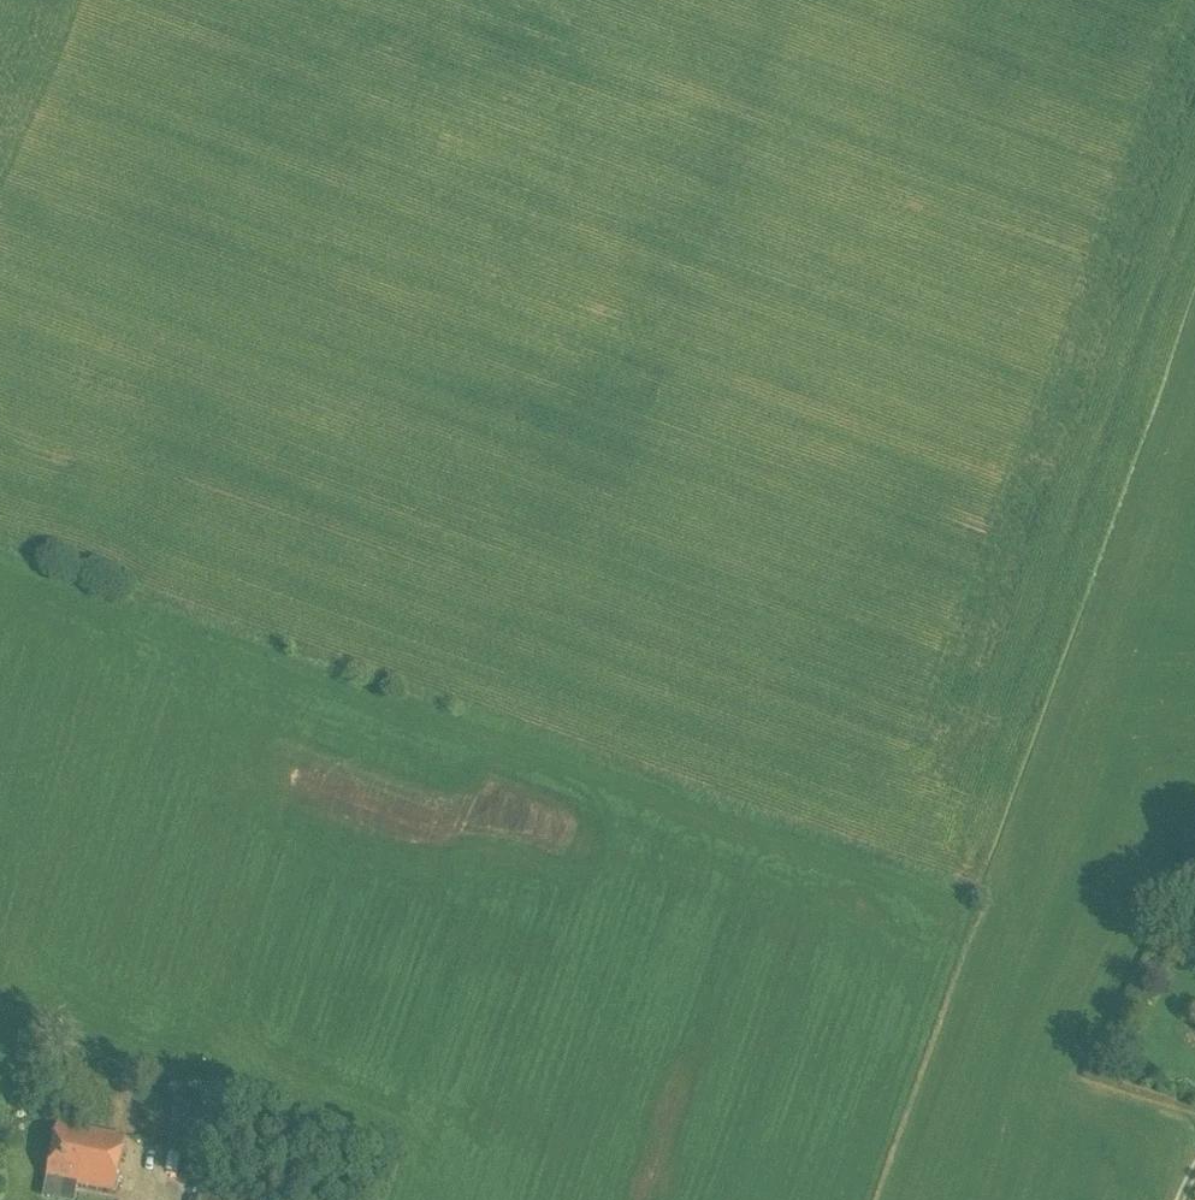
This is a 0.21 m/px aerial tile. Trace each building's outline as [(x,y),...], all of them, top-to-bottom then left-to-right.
[(115,1190),(125,1137),(57,1124),(47,1177),(115,1190)] [(176,1194),(163,1186),(155,1199),(173,1199),(176,1194)]
